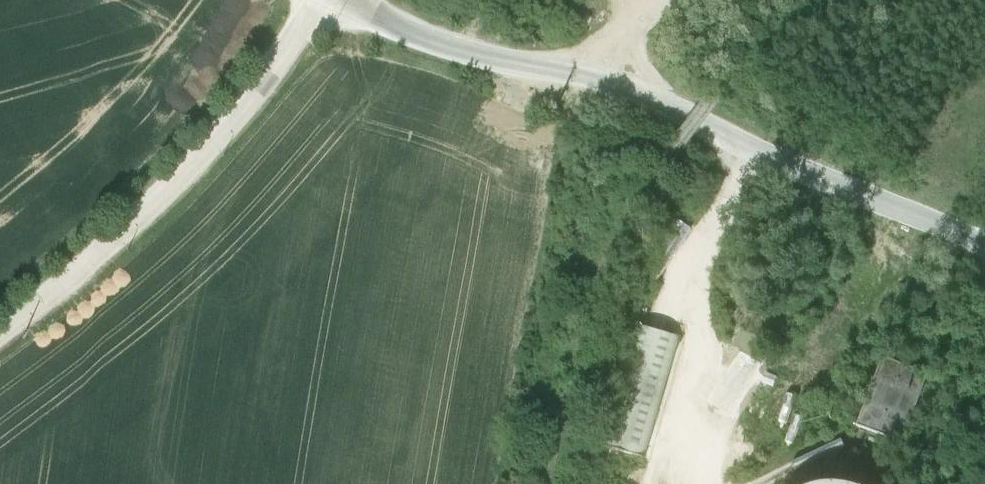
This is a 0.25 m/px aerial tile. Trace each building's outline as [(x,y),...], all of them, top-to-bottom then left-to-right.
[(601,447),(646,460),(682,341),(635,328),(613,401),(609,400),(599,434),(604,436),(601,447)] [(884,362),(858,430),(903,447),(929,379),(884,362)] [(646,460),(601,447),(598,447),(589,483),(641,483),(646,460)]
